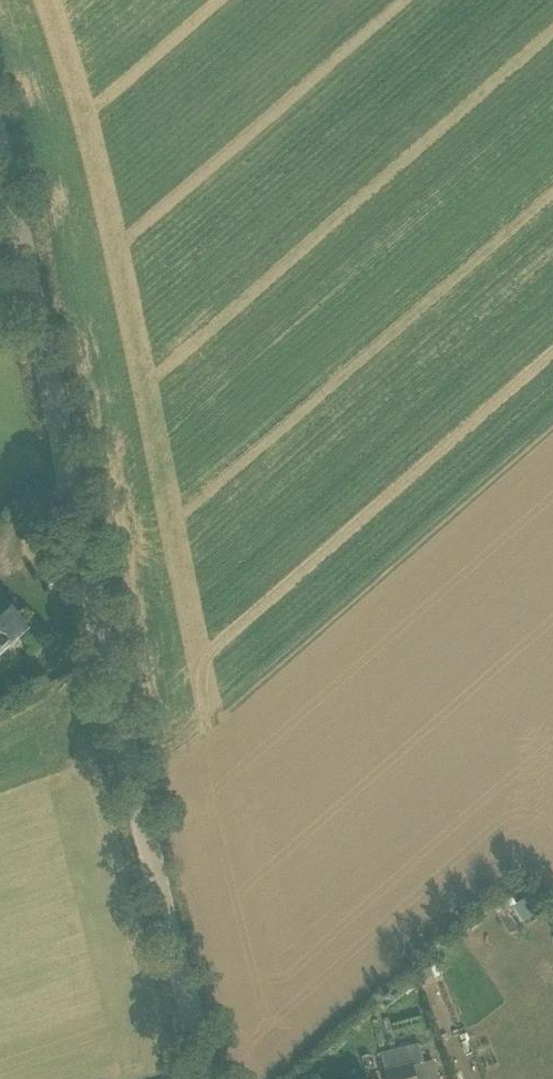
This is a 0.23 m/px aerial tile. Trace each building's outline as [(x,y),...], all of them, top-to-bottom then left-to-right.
[(24,630),(0,603),(0,652),(24,630)] [(383,1054),(388,1073),(412,1066),(423,1064),(418,1045),(383,1054)] [(384,1074),(386,1078),(416,1078),(412,1066),(388,1073),(384,1074)]
